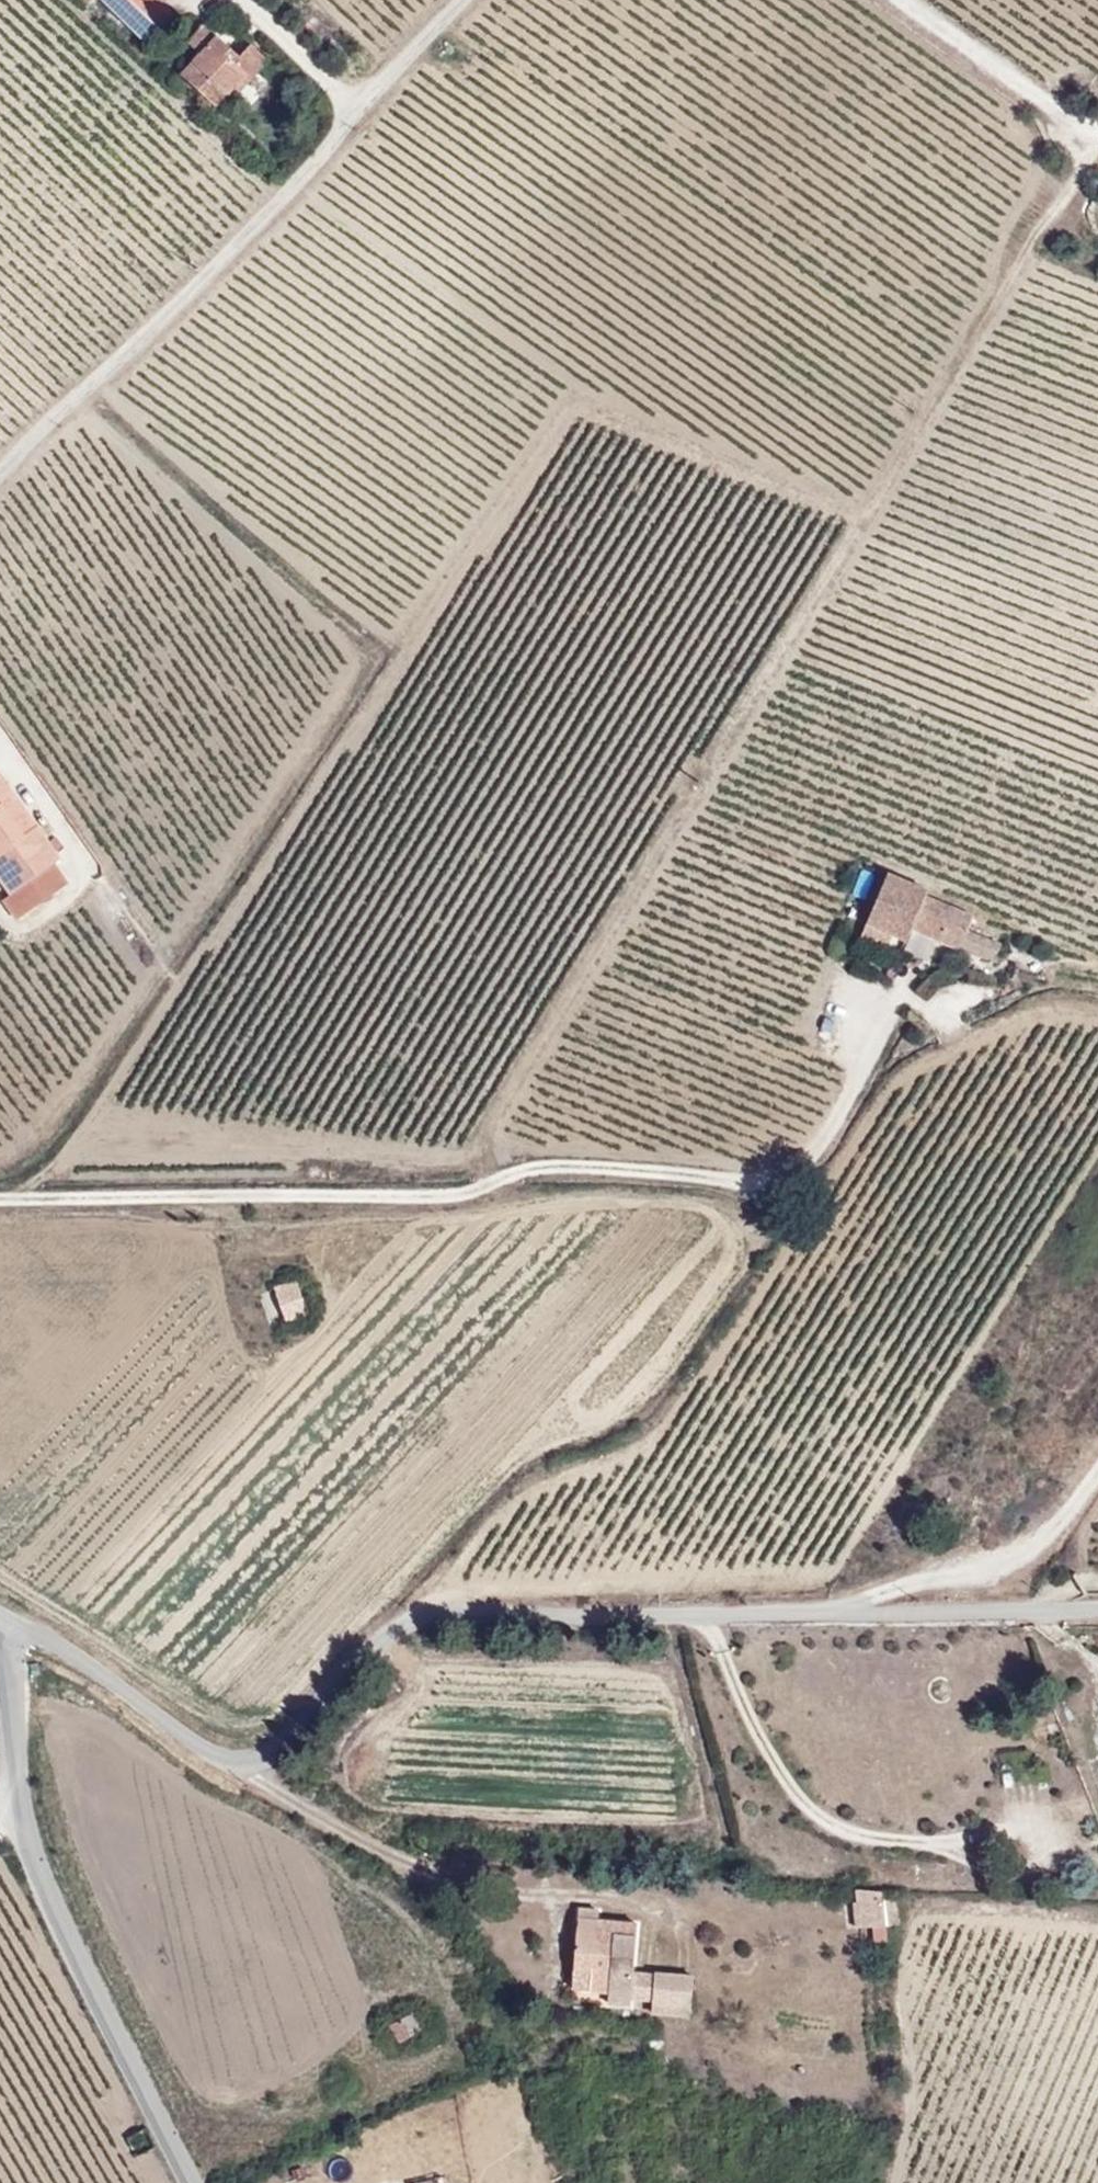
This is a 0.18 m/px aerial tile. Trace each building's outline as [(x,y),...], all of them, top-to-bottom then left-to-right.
[(130,26),(156,0),(102,0),(130,26)] [(240,60),(204,29),(186,49),(198,60),(179,82),(217,115),(227,103),(233,108),(270,67),(250,49),(240,60)] [(10,795),(0,781),(0,802),(10,795)] [(10,795),(0,802),(0,814),(21,845),(37,834),(10,795)] [(0,814),(0,892),(7,902),(61,872),(37,834),(21,845),(0,814)] [(905,925),(920,891),(928,895),(930,889),(890,871),(869,920),(908,937),(912,927),(905,925)] [(55,875),(7,902),(3,905),(15,926),(67,897),(55,875)] [(969,932),(975,915),(928,895),(920,891),(905,925),(912,927),(958,948),(965,931),(969,932)] [(997,944),(969,932),(965,931),(958,948),(990,961),(997,944)] [(305,1315),(295,1282),(272,1288),(283,1322),(305,1315)] [(273,1291),(260,1295),(268,1322),(281,1318),(273,1291)] [(884,1928),(886,1891),(873,1890),(872,1897),(872,1908),(872,1927),(884,1928)] [(898,1928),(899,1892),(886,1891),(884,1928),(898,1928)] [(872,1897),(857,1896),(856,1906),(872,1908),(872,1897)] [(575,1912),(570,1996),(606,1998),(605,2006),(629,2008),(630,1997),(649,1998),(648,2019),(690,2021),(692,1979),(632,1975),(635,1925),(596,1922),(596,1913),(575,1912)] [(416,2034),(405,2013),(383,2024),(394,2045),(416,2034)]
